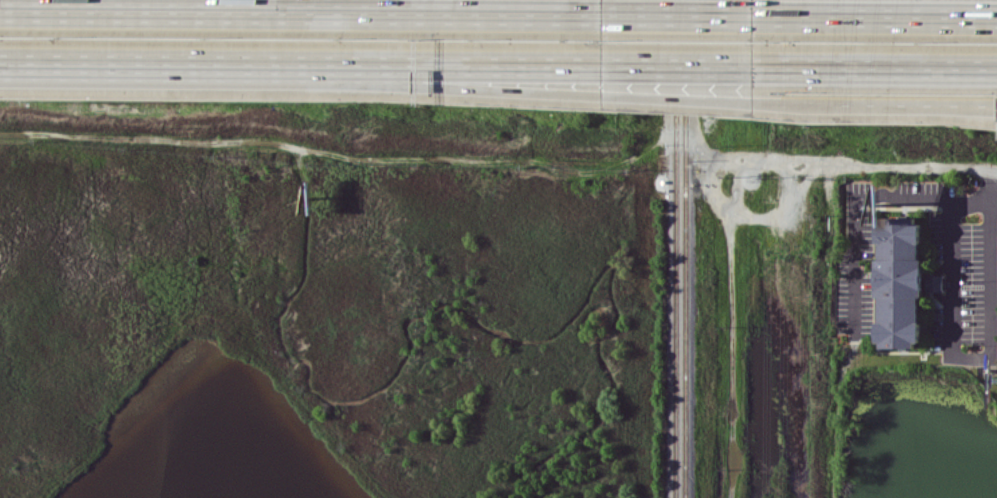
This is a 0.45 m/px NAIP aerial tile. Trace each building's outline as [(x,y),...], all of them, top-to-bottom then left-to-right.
[(890,183),(878,183),(876,222),(889,223),(890,183)] [(885,216),(885,223),(877,223),(877,242),(881,242),(881,258),(877,258),(877,294),(882,294),(882,322),(879,322),(879,340),(882,340),(882,347),(917,347),(917,340),(921,340),(920,296),(924,296),(924,258),(920,258),(919,223),(916,224),(915,216),(885,216)]
